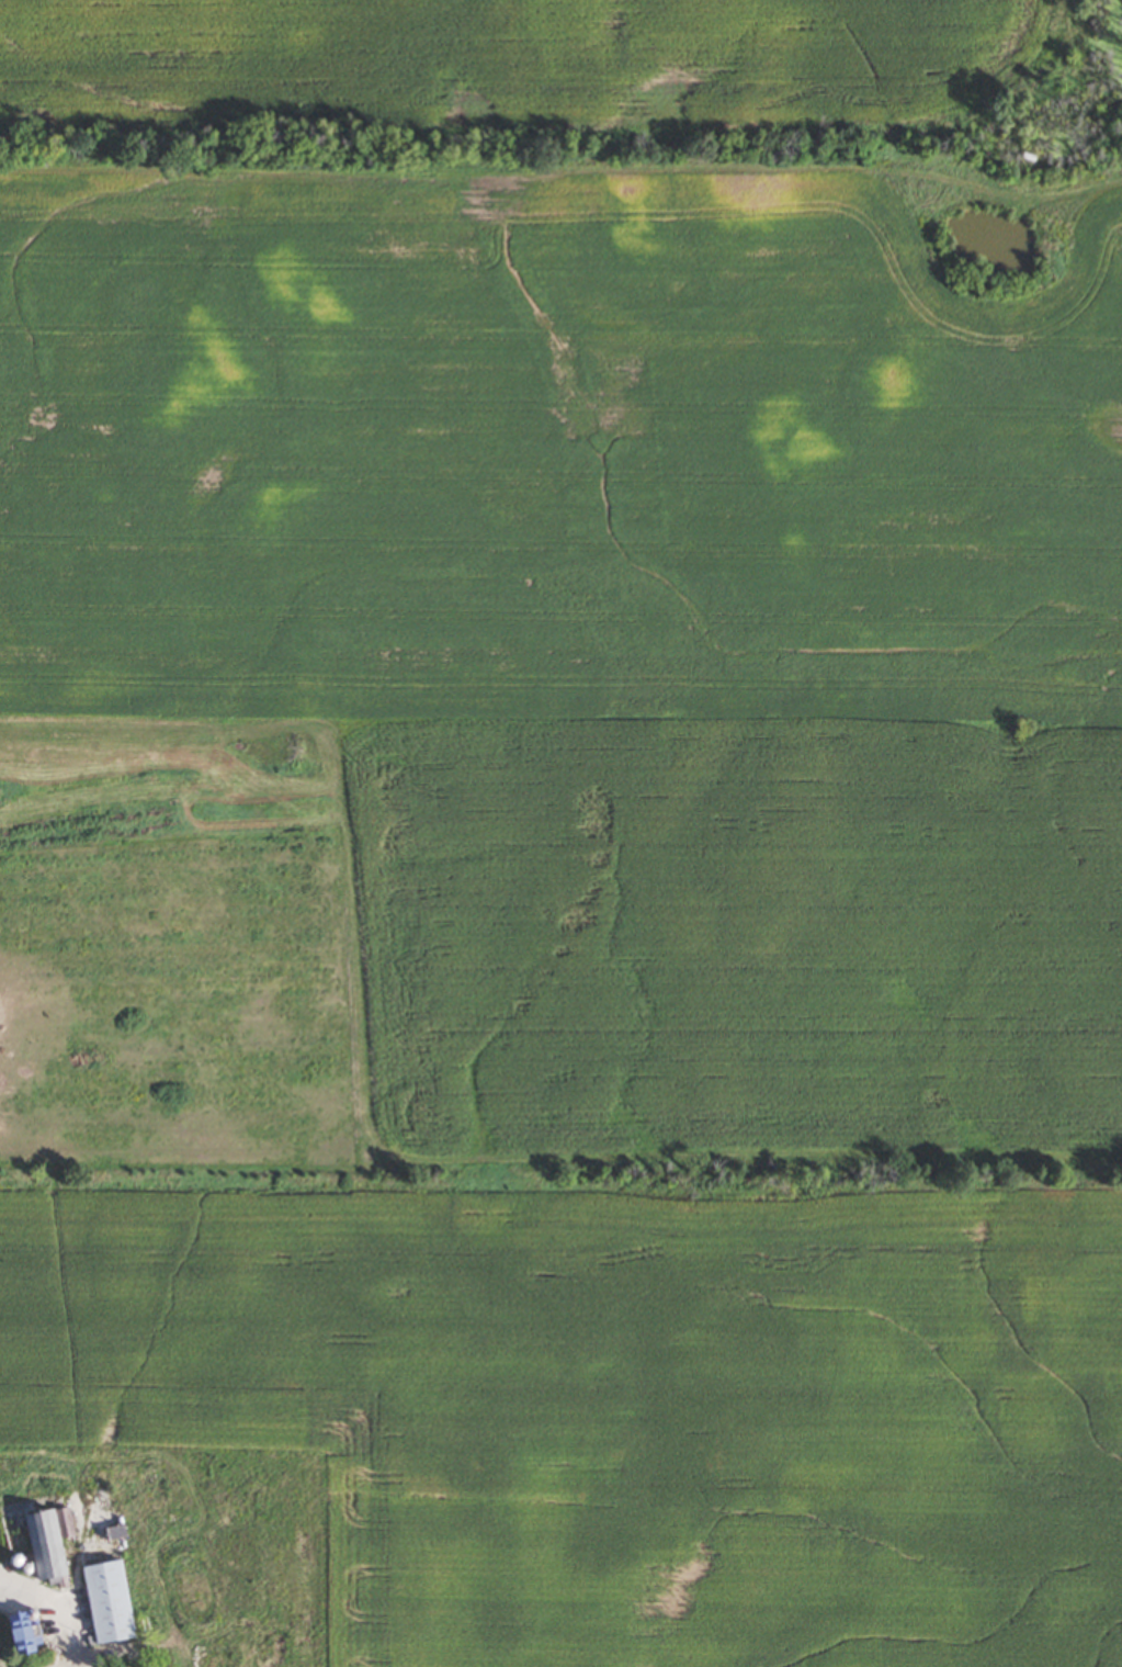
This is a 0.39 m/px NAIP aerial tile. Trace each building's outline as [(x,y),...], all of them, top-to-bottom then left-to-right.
[(42,1584),(73,1579),(65,1538),(77,1535),(72,1506),(29,1514),(42,1584)] [(87,1566),(99,1644),(139,1637),(126,1560),(87,1566)] [(19,1652),(46,1648),(40,1610),(13,1614),(19,1652)]
